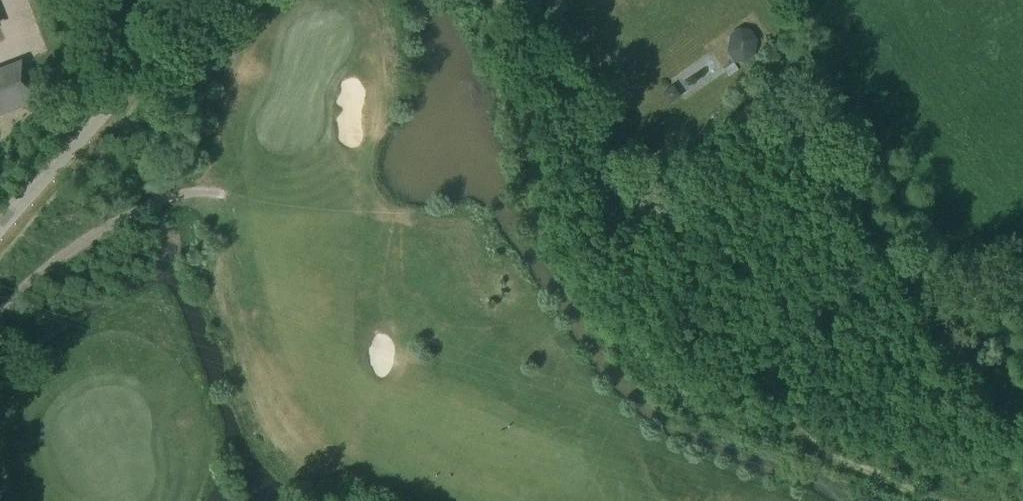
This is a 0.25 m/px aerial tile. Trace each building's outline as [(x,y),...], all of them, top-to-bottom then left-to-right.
[(543,2),(554,17),(566,8),(560,0),(546,0),(543,2)] [(727,55),(733,64),(746,64),(753,59),(756,42),(748,29),(737,28),(728,37),(727,55)] [(36,101),(23,67),(6,73),(10,83),(0,87),(0,115),(36,101)]
